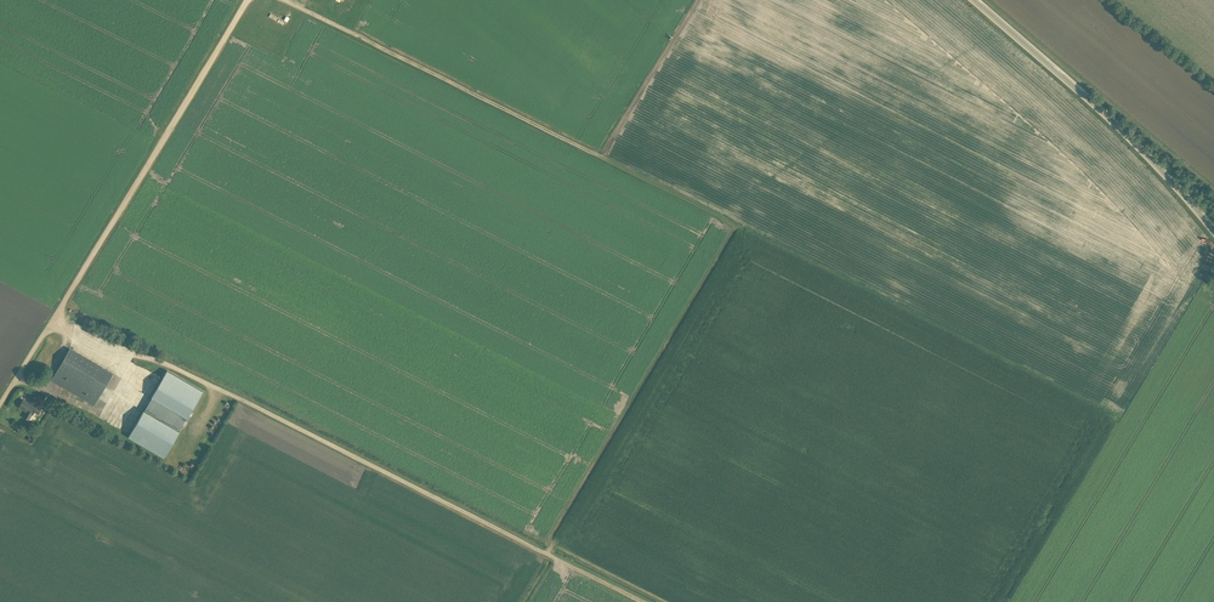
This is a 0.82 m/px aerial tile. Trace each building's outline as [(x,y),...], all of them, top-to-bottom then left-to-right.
[(98,328),(88,323),(84,330),(94,335),(98,328)] [(70,348),(52,380),(94,405),(113,373),(70,348)] [(188,417),(203,391),(167,370),(152,396),(145,410),(144,410),(129,436),(165,457),(180,431),(179,430),(187,417),(188,417)] [(19,407),(22,408),(27,411),(24,416),(29,419),(32,414),(33,415),(35,412),(38,414),(42,408),(38,405),(37,406),(24,399),(19,407)]
